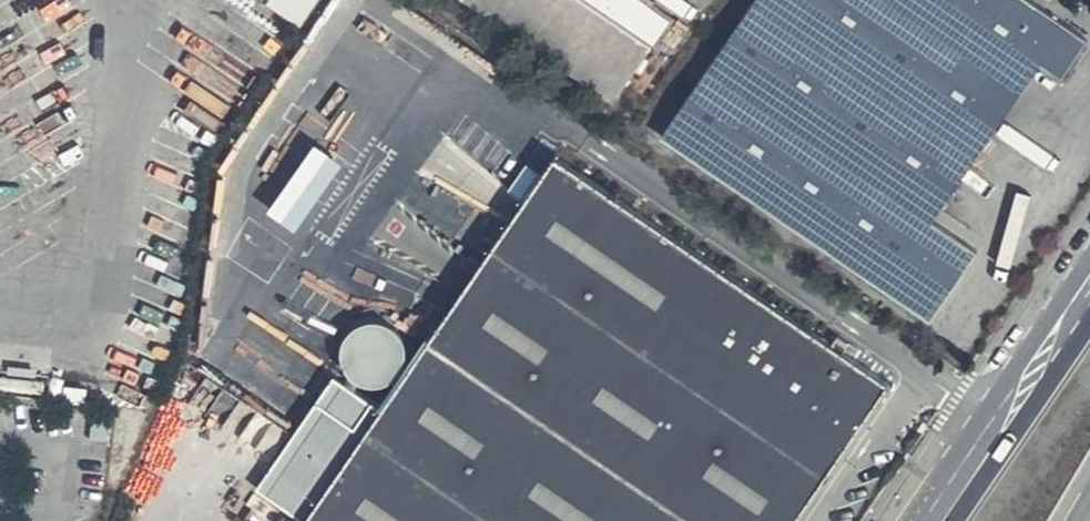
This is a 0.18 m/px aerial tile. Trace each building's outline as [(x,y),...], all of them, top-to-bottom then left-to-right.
[(303,26),(321,0),(266,0),(303,26)] [(589,0),(465,0),(617,102),(656,46),(589,0)] [(1037,0),(764,0),(674,134),(944,315),(988,250),(946,219),(1049,68),(1066,76),(1086,45),(1089,38),(1037,0)] [(893,388),(561,161),(387,412),(337,378),(260,491),(304,520),(801,520),(893,388)]
